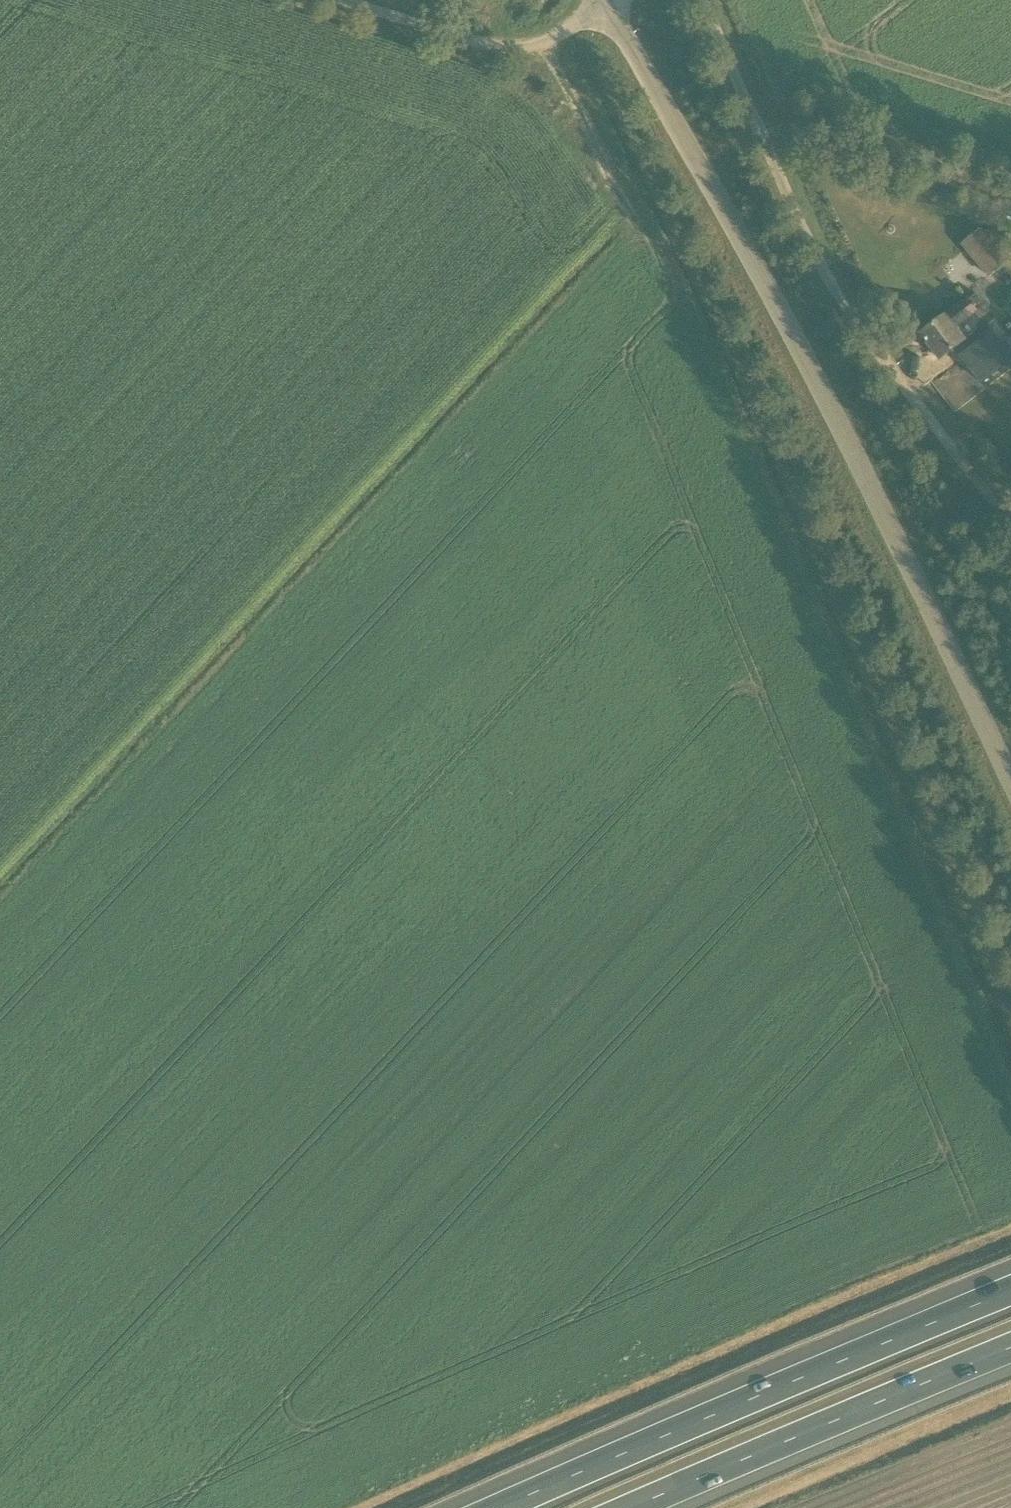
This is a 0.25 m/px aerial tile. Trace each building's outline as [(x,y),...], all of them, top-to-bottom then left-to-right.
[(985,232),(981,228),(962,243),(990,277),(1010,260),(997,245),(1006,236),(994,224),(985,232)] [(975,307),(982,301),(976,294),(969,299),(968,298),(946,315),(945,315),(920,334),(940,359),(965,340),(955,327),(978,310),(975,307)] [(962,361),(980,386),(1010,360),(1010,346),(999,331),(962,361)]
